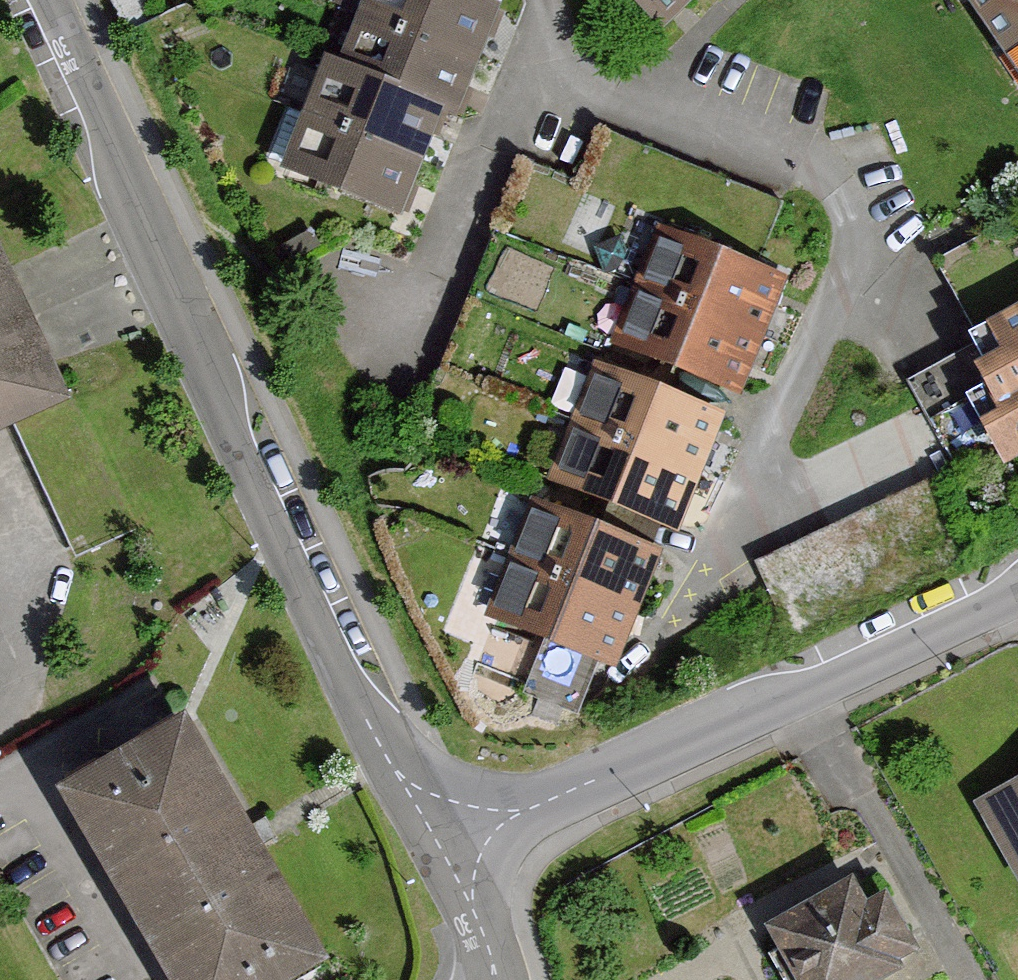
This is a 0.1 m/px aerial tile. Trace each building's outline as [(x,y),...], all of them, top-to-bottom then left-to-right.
[(442,0),(353,0),(325,76),(309,70),(267,189),(390,233),(430,123),(454,131),(495,19),(442,0)] [(662,41),(696,0),(612,0),(662,41)] [(1017,68),(1017,0),(968,0),(1017,68)] [(780,287),(645,239),(601,362),(736,410),(780,287)] [(0,311),(0,440),(51,416),(0,311)] [(971,337),(983,360),(959,372),(986,423),(969,432),(991,476),(1017,462),(1017,313),(971,337)] [(722,423),(587,375),(543,498),(678,546),(722,423)] [(951,549),(926,495),(746,578),(771,632),(951,549)] [(660,563),(525,516),(481,639),(616,686),(660,563)] [(183,722),(68,788),(180,979),(274,979),(319,954),(183,722)] [(961,815),(1004,893),(1017,886),(1017,784),(961,815)] [(837,889),(750,937),(774,979),(892,979),(888,973),(900,966),(869,911),(854,919),(837,889)]
